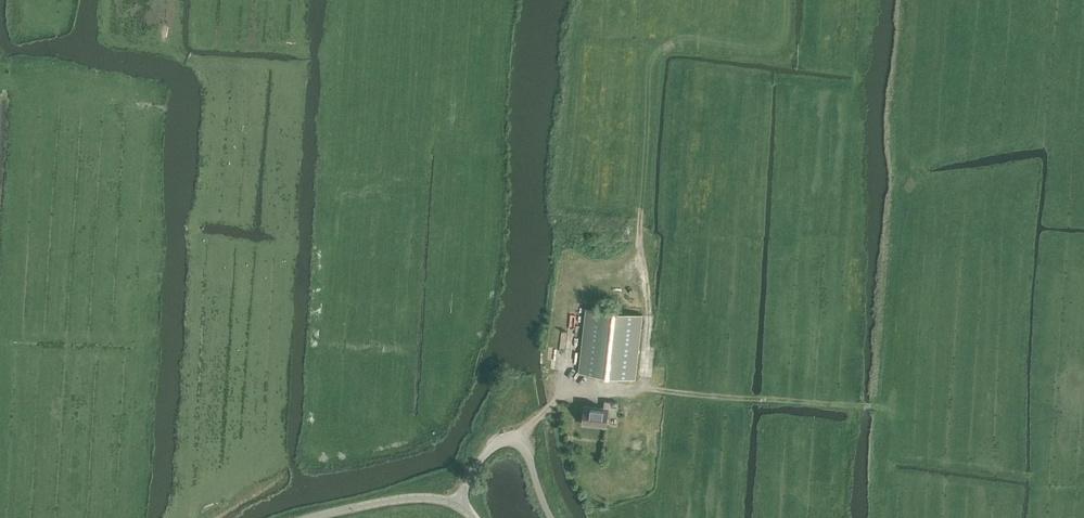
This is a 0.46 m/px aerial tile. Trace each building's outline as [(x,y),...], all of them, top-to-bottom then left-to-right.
[(635,379),(642,314),(585,308),(578,372),(635,379)] [(583,424),(607,427),(608,415),(617,416),(618,402),(606,400),(605,407),(585,405),(583,424)] [(634,439),(635,450),(645,449),(644,438),(634,439)]
